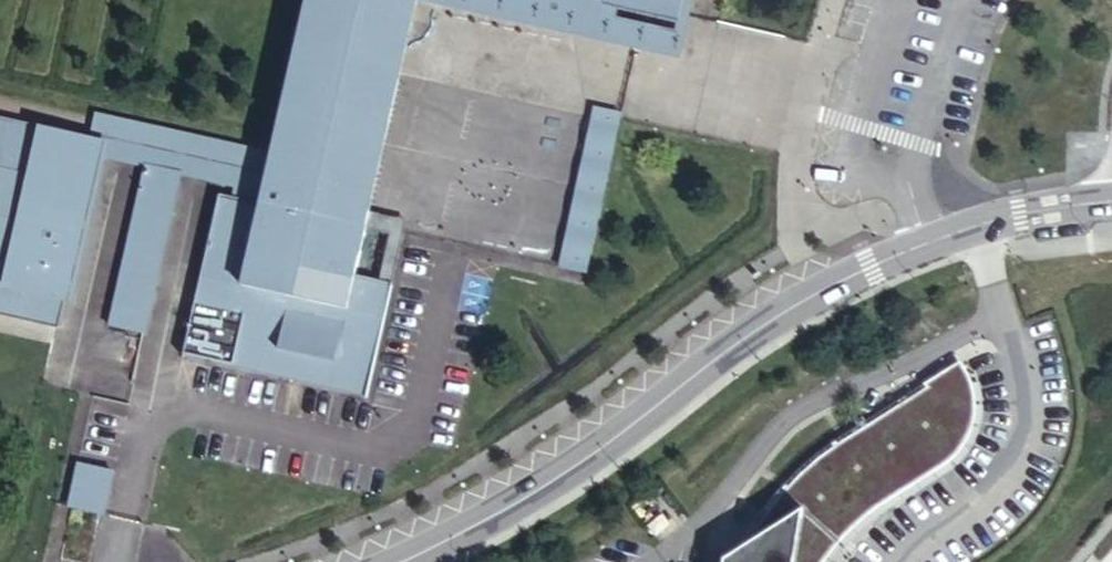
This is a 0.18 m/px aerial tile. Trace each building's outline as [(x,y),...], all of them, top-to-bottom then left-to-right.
[(275,158),(273,158),(262,205),(233,198),(220,196),(198,292),(206,294),(203,305),(195,303),(186,345),(216,352),(214,361),(365,395),(379,334),(390,284),(377,281),(353,276),(367,213),(416,0),(311,0),(275,158)] [(573,18),(572,22),(596,27),(595,32),(635,40),(640,19),(613,13),(615,0),(494,0),(573,18)] [(619,115),(601,111),(569,260),(587,263),(619,115)] [(98,144),(95,156),(145,167),(172,174),(235,188),(233,198),(262,205),(273,158),(104,120),(98,144)] [(21,320),(26,293),(27,293),(63,301),(95,156),(98,144),(0,122),(0,315),(21,320)] [(172,174),(145,167),(109,326),(145,334),(158,275),(149,273),(172,174)] [(404,222),(367,213),(364,229),(388,234),(377,281),(390,284),(401,237),(404,222)] [(206,294),(198,292),(195,303),(203,305),(206,294)] [(26,293),(21,320),(56,327),(63,301),(27,293),(26,293)] [(216,352),(186,345),(183,354),(214,361),(216,352)] [(966,352),(912,387),(852,431),(815,461),(801,477),(790,490),(776,510),(764,526),(756,543),(748,561),(825,561),(848,529),(861,514),(876,500),(886,493),(924,465),(930,463),(939,458),(944,455),(948,452),(953,449),(964,436),(967,432),(972,422),(976,412),(977,406),(978,401),(979,391),(978,385),(977,380),(976,374),(974,369),(972,363),(969,358),(966,352)] [(113,473),(78,465),(72,488),(108,495),(113,473)] [(103,516),(108,495),(72,488),(68,507),(103,516)] [(672,510),(658,523),(665,532),(680,519),(672,510)] [(756,543),(736,556),(736,561),(748,561),(756,543)]
